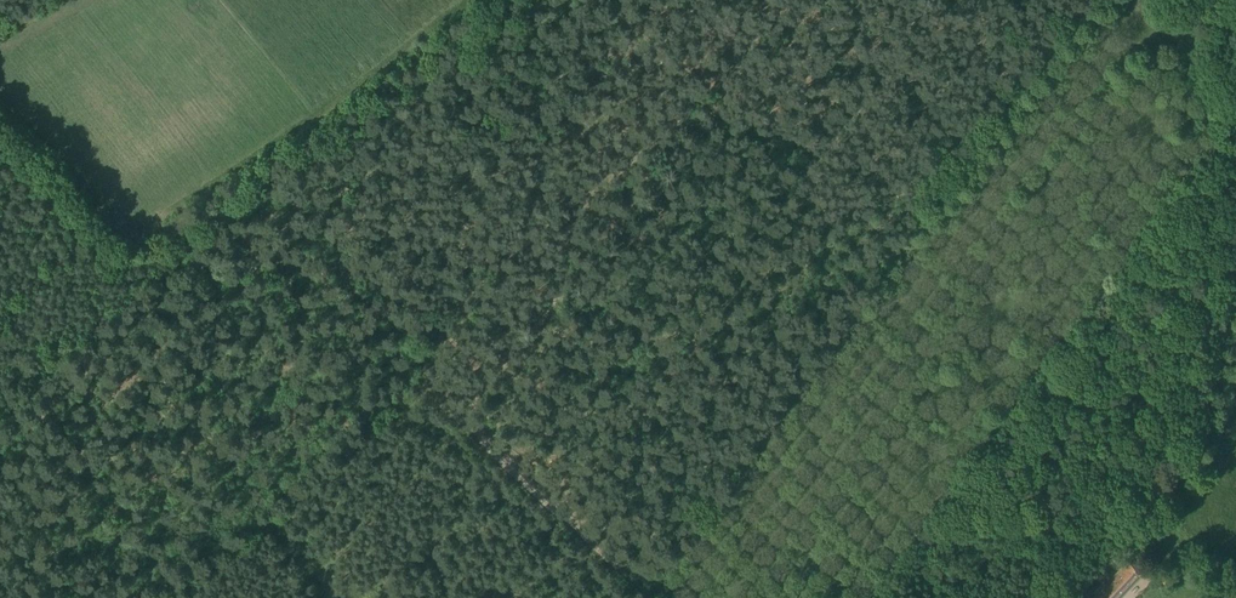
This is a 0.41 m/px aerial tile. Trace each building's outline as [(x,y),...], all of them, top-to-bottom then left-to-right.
[(1128,560),(1092,597),(1119,597),(1142,574),(1128,560)] [(1159,575),(1165,585),(1178,576),(1172,567),(1159,575)]
